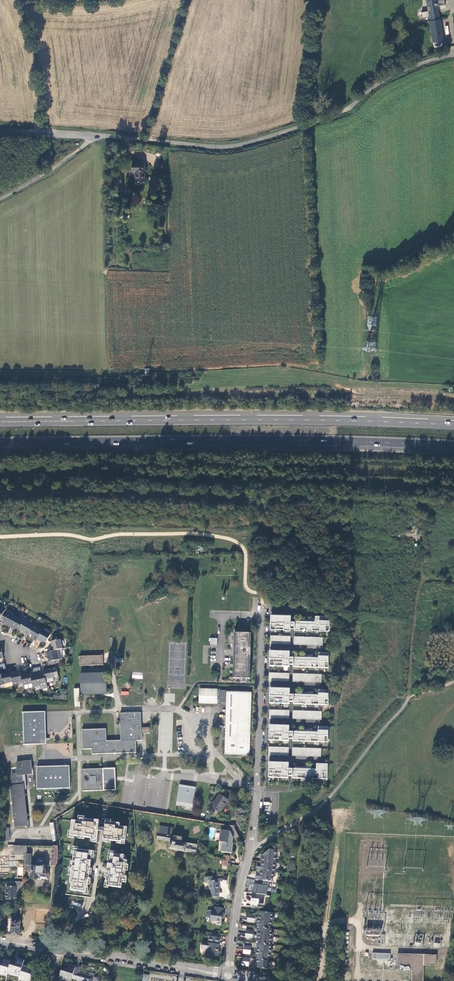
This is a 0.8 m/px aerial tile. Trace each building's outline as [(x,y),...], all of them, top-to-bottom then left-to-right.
[(430,21),(433,43),(443,41),(440,19),(430,21)] [(145,165),(133,165),(133,173),(136,173),(136,182),(145,183),(145,178),(145,165)] [(11,627),(16,618),(5,612),(1,619),(4,621),(3,622),(8,624),(8,626),(11,627)] [(291,615),(271,614),(271,629),(291,630),(291,628),(295,628),(294,630),(330,631),(330,616),(316,615),(316,621),(295,620),(295,621),(291,621),(291,615)] [(24,622),(16,618),(11,627),(14,629),(15,628),(20,631),(20,630),(24,622)] [(33,626),(34,626),(25,621),(24,622),(20,630),(29,635),(33,626)] [(29,635),(28,635),(37,640),(42,631),(33,626),(29,635)] [(46,643),(51,635),(42,631),(37,640),(41,642),(41,641),(46,643)] [(244,633),(235,632),(235,633),(236,633),(236,636),(235,637),(235,640),(236,640),(236,643),(235,644),(235,647),(235,656),(234,656),(234,659),(235,660),(235,663),(234,663),(234,667),(235,668),(235,670),(234,670),(234,674),(235,675),(235,678),(233,678),(250,679),(250,678),(249,678),(249,675),(250,675),(250,671),(249,671),(249,668),(250,667),(250,664),(249,664),(249,661),(250,660),(250,657),(251,657),(251,648),(251,644),(250,643),(250,641),(251,641),(251,637),(250,636),(250,633),(252,633),(244,633)] [(291,636),(270,636),(270,644),(290,645),(291,636)] [(323,637),(294,637),(294,645),(323,646),(323,637)] [(52,651),(63,649),(61,640),(52,642),(53,647),(51,648),(52,651)] [(52,651),(47,652),(49,662),(55,661),(62,659),(61,655),(62,655),(63,649),(52,651)] [(290,652),(270,651),(269,666),(290,667),(290,665),(293,665),(293,667),(306,667),(319,668),(329,668),(329,653),(319,653),(319,658),(294,657),(293,658),(290,658),(290,652)] [(79,656),(79,665),(103,664),(102,655),(79,656)] [(34,669),(33,669),(34,676),(33,677),(31,677),(32,683),(33,687),(40,686),(36,668),(34,669)] [(41,674),(40,668),(38,668),(36,668),(40,686),(47,684),(46,680),(45,674),(42,675),(41,674)] [(59,677),(57,668),(44,671),(45,674),(46,680),(59,677)] [(79,674),(80,694),(105,693),(105,673),(103,673),(103,669),(80,669),(80,674),(79,674)] [(23,683),(20,671),(10,673),(12,682),(13,685),(23,683)] [(25,675),(24,671),(20,671),(23,683),(23,685),(32,683),(31,677),(30,674),(25,675)] [(10,672),(6,673),(7,674),(0,675),(0,687),(3,686),(3,684),(12,682),(10,673),(10,672)] [(289,673),(269,673),(269,681),(289,682),(289,673)] [(306,674),(293,673),(293,682),(322,683),(322,674),(319,674),(306,674)] [(290,689),(270,688),(270,691),(270,703),(290,704),(290,702),(293,702),(293,704),(329,705),(329,690),(319,690),(319,695),(294,694),(294,695),(290,695),(290,689)] [(198,703),(226,704),(224,754),(250,755),(252,691),(199,689),(198,703)] [(122,693),(122,705),(145,704),(144,696),(132,696),(132,692),(122,693)] [(8,727),(9,708),(0,708),(0,727),(8,727)] [(290,710),(269,710),(269,718),(289,719),(290,710)] [(322,711),(293,711),(293,719),(322,720),(322,711)] [(45,712),(21,713),(23,746),(46,744),(45,712)] [(92,748),(92,753),(135,752),(134,740),(141,739),(141,733),(149,733),(148,727),(141,727),(140,712),(119,713),(120,741),(105,741),(105,729),(81,730),(82,749),(92,748)] [(289,726),(269,725),(269,727),(269,740),(289,741),(289,739),(293,739),(293,741),(328,742),(328,727),(319,727),(318,732),(293,731),(293,732),(289,732),(289,726)] [(11,786),(15,827),(26,826),(22,785),(21,774),(31,773),(30,762),(16,763),(16,760),(20,759),(19,744),(12,745),(15,771),(17,771),(17,775),(11,775),(12,786),(11,786)] [(289,747),(269,747),(269,755),(289,756),(289,747)] [(321,748),(293,748),(293,756),(321,757),(321,748)] [(289,763),(269,762),(269,764),(269,777),(289,778),(289,776),(292,776),(292,778),(328,779),(328,764),(317,764),(317,769),(293,768),(293,769),(289,769),(289,763)] [(69,766),(36,767),(37,791),(70,789),(69,766)] [(115,768),(82,770),(83,791),(116,790),(116,778),(115,768)] [(196,787),(179,785),(176,805),(193,808),(196,787)] [(212,808),(220,813),(228,800),(220,795),(212,808)] [(107,822),(106,829),(100,829),(101,821),(81,819),(81,822),(73,821),(72,836),(92,838),(92,840),(96,841),(96,839),(98,839),(100,831),(105,832),(104,840),(122,842),(123,841),(126,842),(128,828),(121,827),(121,824),(107,822)] [(238,835),(233,826),(227,825),(226,830),(221,829),(219,841),(222,842),(221,851),(232,853),(233,843),(232,843),(233,837),(238,835)] [(185,850),(196,852),(198,844),(180,841),(181,837),(169,835),(169,830),(159,829),(158,839),(171,841),(169,849),(185,852),(185,850)] [(27,846),(14,846),(14,854),(27,854),(27,846)] [(93,851),(75,849),(70,883),(72,883),(71,891),(85,892),(84,894),(88,895),(89,888),(93,851)] [(263,856),(262,862),(277,863),(278,854),(277,853),(277,851),(275,851),(263,856)] [(112,854),(111,861),(110,861),(107,882),(108,882),(108,887),(122,889),(123,881),(126,881),(128,861),(125,861),(125,856),(112,854)] [(25,855),(24,870),(32,871),(31,878),(48,879),(48,873),(47,871),(47,866),(30,865),(31,855),(25,855)] [(276,872),(277,872),(278,863),(277,863),(262,862),(262,866),(258,866),(258,871),(261,871),(276,872)] [(264,880),(274,881),(274,876),(276,877),(276,872),(261,871),(260,876),(257,875),(256,880),(257,880),(264,880)] [(213,876),(205,877),(205,882),(208,881),(210,889),(212,889),(212,893),(211,893),(212,897),(219,897),(218,893),(220,893),(220,888),(219,888),(218,882),(222,881),(222,882),(223,883),(222,884),(226,885),(227,877),(223,876),(223,878),(214,879),(214,880),(213,880),(213,876)] [(23,883),(11,882),(11,887),(6,887),(6,899),(12,900),(12,898),(16,898),(17,897),(23,897),(23,883)] [(251,907),(269,909),(271,895),(252,893),(251,907)] [(223,908),(215,907),(214,911),(212,910),(210,920),(211,922),(215,922),(216,921),(221,922),(222,916),(224,915),(224,913),(223,912),(223,908)] [(275,921),(276,916),(274,916),(274,913),(261,911),(261,915),(260,914),(260,917),(259,917),(259,919),(275,921)] [(272,929),(272,926),(274,926),(275,921),(259,919),(258,919),(258,921),(259,921),(258,923),(259,923),(259,927),(261,927),(272,929)] [(21,922),(13,921),(12,922),(9,921),(7,934),(11,935),(19,936),(21,922)] [(273,932),(273,929),(272,929),(261,927),(260,931),(259,930),(259,933),(258,933),(258,935),(274,937),(275,932),(273,932)] [(380,928),(366,927),(365,935),(380,936),(380,928)] [(220,934),(208,932),(207,936),(209,936),(208,942),(203,942),(202,944),(201,944),(201,946),(202,946),(201,948),(206,949),(207,951),(207,956),(212,956),(213,955),(217,956),(218,955),(219,951),(218,951),(219,944),(220,937),(219,937),(220,934)] [(274,942),(275,937),(274,937),(258,935),(258,937),(259,937),(258,939),(260,940),(259,943),(260,943),(272,945),(273,942),(274,942)] [(257,951),(274,953),(275,949),(272,948),(273,945),(272,945),(260,943),(260,947),(259,947),(258,949),(257,951)] [(273,961),(274,953),(257,951),(257,953),(257,955),(258,955),(257,959),(273,961)] [(424,965),(436,965),(436,955),(398,954),(397,963),(413,964),(412,980),(423,980),(424,965)] [(251,958),(244,957),(243,965),(250,966),(251,958)] [(7,977),(7,975),(11,962),(11,961),(4,959),(3,963),(0,963),(0,975),(7,977)] [(11,962),(7,975),(12,977),(13,975),(20,977),(23,964),(24,961),(17,959),(16,964),(11,962)] [(273,965),(274,961),(273,961),(257,959),(257,960),(258,960),(258,963),(259,964),(259,967),(271,969),(272,965),(273,965)] [(19,980),(20,980),(32,980),(34,972),(29,971),(31,966),(23,964),(20,977),(19,980)] [(59,980),(62,980),(72,980),(73,978),(76,967),(69,965),(67,970),(62,969),(59,980)] [(73,978),(82,980),(93,980),(94,977),(80,972),(81,966),(76,965),(76,967),(73,978)]
